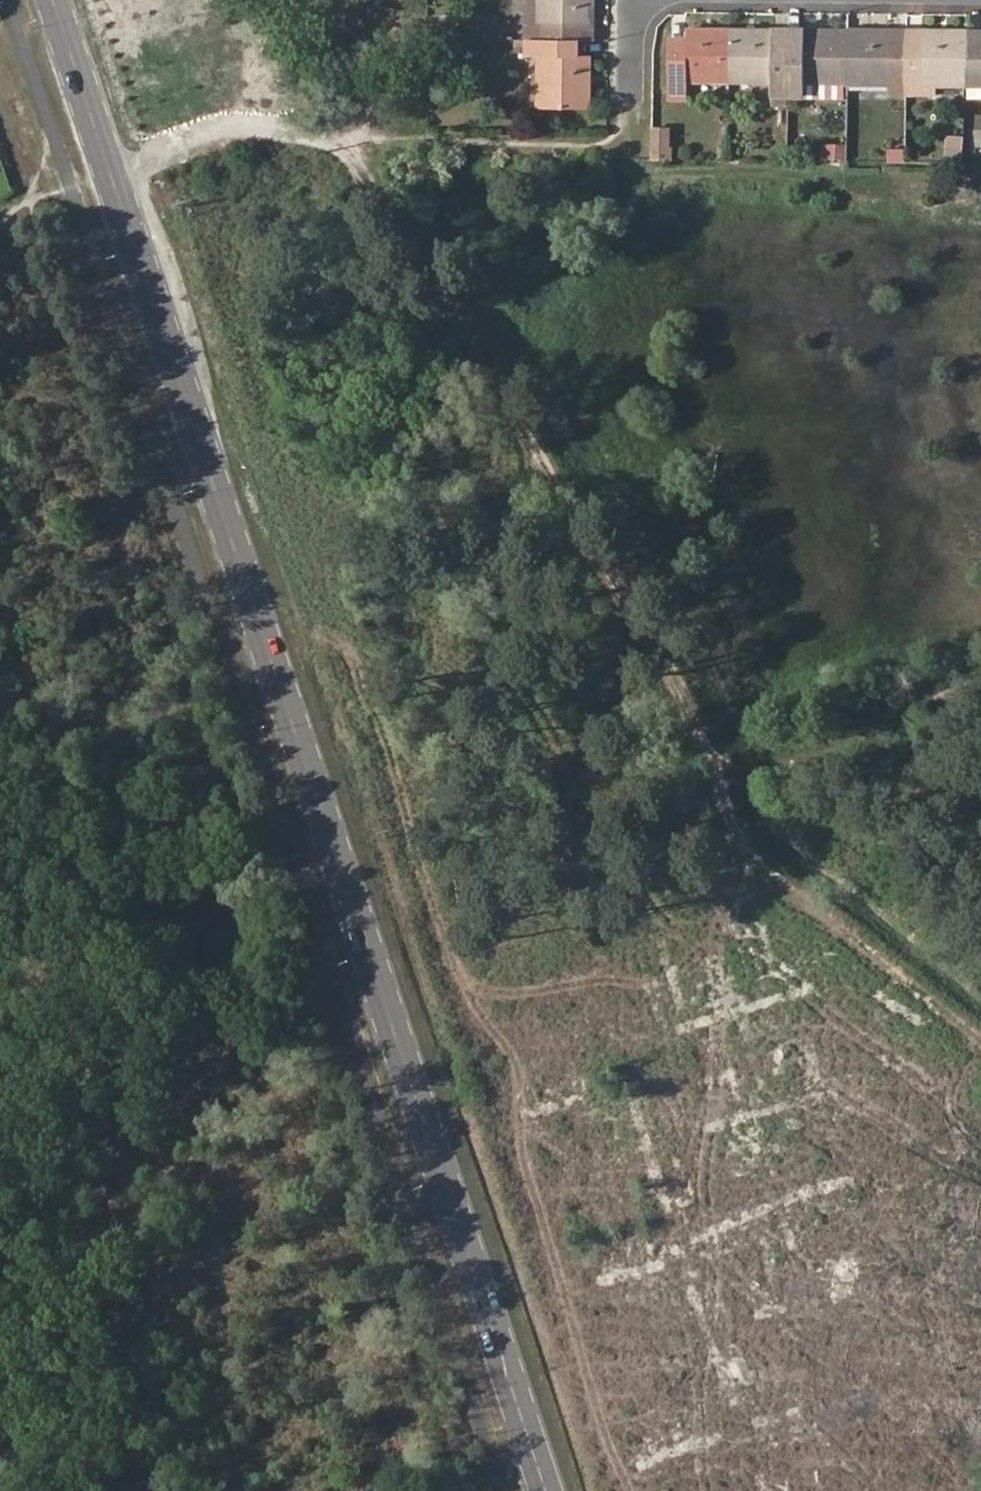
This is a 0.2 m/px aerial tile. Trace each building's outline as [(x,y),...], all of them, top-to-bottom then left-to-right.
[(524,23),(524,40),(576,41),(576,24),(591,24),(592,0),(536,0),(536,24),(526,23),(524,23)] [(526,23),(536,24),(536,0),(526,0),(526,23)] [(576,41),(591,41),(591,24),(576,24),(576,41)] [(686,93),(686,83),(729,83),(730,27),(686,27),(686,41),(671,41),(669,93),(686,93)] [(772,95),(789,95),(789,42),(789,28),(730,27),(729,83),(772,84),(772,95)] [(804,28),(804,42),(789,42),(789,95),(804,95),(804,84),(847,84),(848,28),(804,28)] [(891,29),(856,29),(848,28),(847,84),(890,85),(890,79),(905,80),(906,43),(891,43),(891,29)] [(906,43),(906,29),(891,29),(891,43),(906,43)] [(936,85),(964,86),(964,29),(946,29),(922,29),(922,43),(906,43),(905,80),(920,80),(920,94),(936,94),(936,85)] [(922,29),(906,29),(906,43),(922,43),(922,29)] [(964,29),(964,86),(980,86),(980,30),(964,29)] [(535,107),(590,108),(591,55),(576,55),(576,41),(524,40),(523,55),(536,55),(535,107)] [(890,85),(890,93),(905,93),(905,80),(890,79),(890,85)] [(905,80),(905,93),(920,94),(920,80),(905,80)] [(804,95),(847,95),(847,84),(804,84),(804,95)] [(670,141),(668,141),(669,126),(652,125),(652,134),(651,157),(670,157),(670,141)] [(948,162),(962,162),(962,137),(948,137),(948,162)]
